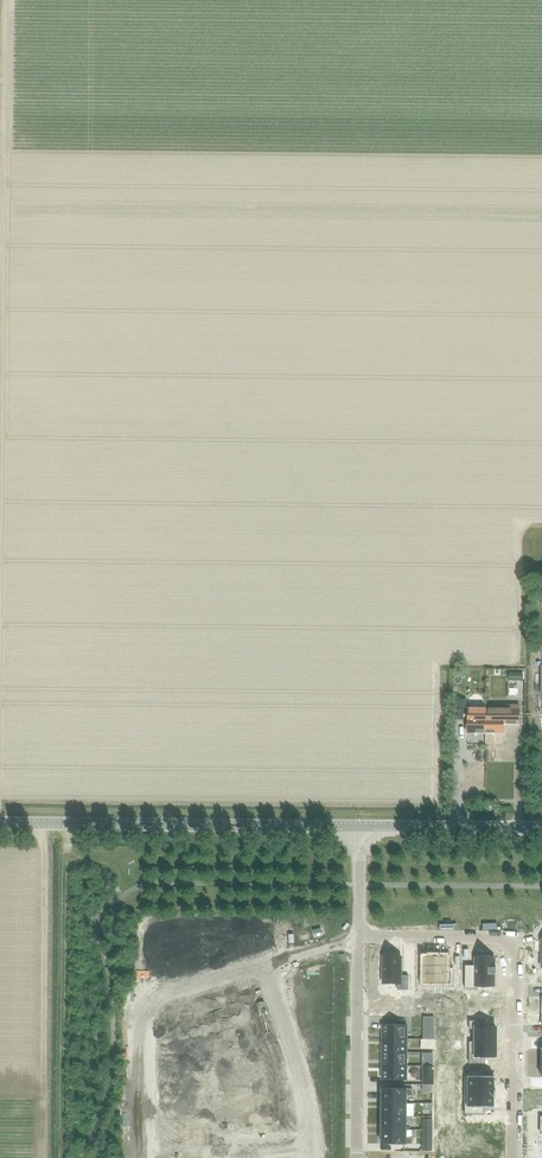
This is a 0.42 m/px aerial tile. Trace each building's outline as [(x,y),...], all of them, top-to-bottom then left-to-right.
[(453,682),(463,682),(463,670),(453,670),(453,682)] [(453,700),(452,719),(464,719),(465,700),(453,700)] [(486,709),(485,733),(504,733),(504,725),(519,725),(519,706),(507,706),(507,709),(486,709)] [(468,709),(467,733),(485,733),(486,709),(468,709)] [(383,957),(383,983),(397,983),(397,990),(408,990),(408,976),(400,976),(400,958),(383,957)] [(465,966),(464,989),(475,989),(475,986),(494,986),(494,975),(495,975),(495,968),(494,968),(494,958),(474,958),(474,966),(465,966)] [(426,959),(425,984),(448,984),(448,993),(460,993),(460,984),(448,983),(448,974),(445,974),(445,959),(426,959)] [(231,1003),(227,1004),(230,1014),(248,1009),(249,1014),(262,1011),(261,1005),(262,1005),(257,986),(242,990),(242,989),(241,989),(241,990),(235,991),(234,991),(235,993),(228,994),(231,1003)] [(469,1042),(496,1042),(496,1028),(485,1028),(485,1021),(469,1021),(469,1029),(472,1029),(472,1042),(469,1042)] [(269,1022),(242,1030),(245,1039),(272,1031),(269,1022)] [(382,1025),(382,1039),(406,1039),(406,1025),(382,1025)] [(262,1038),(240,1044),(246,1065),(255,1062),(259,1078),(279,1072),(272,1045),(265,1047),(262,1038)] [(382,1039),(382,1052),(406,1053),(406,1039),(382,1039)] [(469,1042),(469,1064),(485,1064),(485,1057),(496,1057),(496,1042),(469,1042)] [(161,1056),(161,1075),(190,1075),(190,1057),(195,1057),(195,1049),(180,1049),(180,1056),(161,1056)] [(382,1052),(382,1066),(406,1066),(406,1053),(382,1052)] [(382,1066),(382,1080),(406,1080),(406,1066),(382,1066)] [(464,1077),(464,1092),(494,1092),(494,1087),(493,1087),(493,1077),(484,1077),(484,1070),(467,1069),(467,1077),(464,1077)] [(164,1096),(163,1110),(190,1110),(190,1088),(172,1088),(172,1096),(164,1096)] [(252,1089),(252,1097),(255,1097),(255,1111),(285,1111),(285,1096),(275,1096),(275,1089),(252,1089)] [(382,1089),(382,1103),(405,1103),(405,1096),(412,1096),(412,1089),(382,1089)] [(464,1092),(463,1115),(483,1115),(483,1108),(493,1108),(493,1098),(494,1098),(494,1092),(464,1092)] [(382,1103),(382,1117),(405,1117),(405,1116),(414,1116),(414,1104),(405,1104),(405,1103),(382,1103)] [(163,1110),(163,1125),(172,1125),(172,1133),(190,1133),(190,1110),(163,1110)] [(252,1125),(252,1134),(275,1134),(275,1127),(285,1127),(285,1111),(255,1111),(255,1125),(252,1125)] [(382,1117),(382,1130),(405,1130),(405,1117),(382,1117)] [(382,1130),(381,1144),(412,1144),(412,1138),(405,1138),(405,1130),(382,1130)] [(161,1143),(161,1157),(183,1157),(183,1144),(161,1143)]
